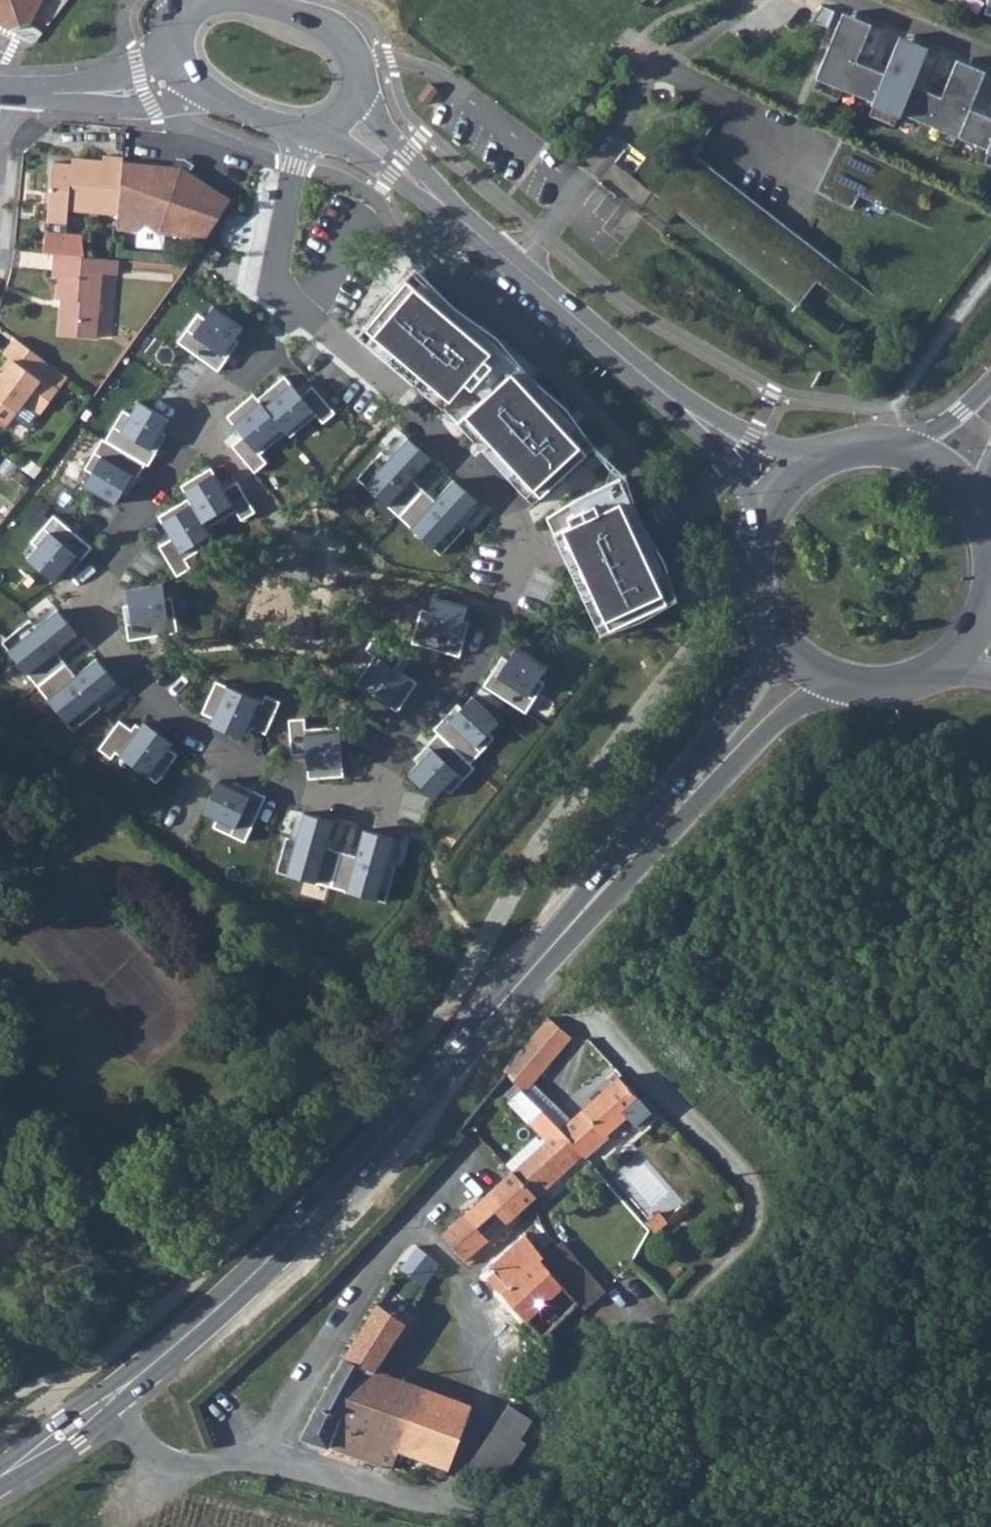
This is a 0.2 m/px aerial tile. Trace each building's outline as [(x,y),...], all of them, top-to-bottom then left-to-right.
[(6,29),(27,22),(38,0),(0,0),(0,26),(6,29)] [(812,20),(828,27),(835,10),(823,6),(812,20)] [(836,65),(856,18),(843,12),(824,59),(836,65)] [(990,149),(990,117),(985,114),(990,101),(990,74),(970,65),(955,102),(928,91),(944,54),(940,52),(940,53),(913,41),(898,78),(885,73),(871,67),(887,30),(883,29),(856,18),(836,65),(824,59),(816,77),(990,149)] [(898,78),(913,41),(900,36),(885,73),(898,78)] [(955,102),(970,65),(957,60),(942,96),(955,102)] [(427,104),(439,90),(430,83),(419,97),(427,104)] [(841,139),(819,185),(833,192),(830,198),(852,208),(859,194),(879,204),(906,170),(841,139)] [(652,191),(642,205),(667,224),(678,211),(798,305),(832,261),(796,233),(793,239),(781,234),(785,225),(692,152),(658,196),(652,191)] [(65,205),(115,210),(120,159),(121,157),(97,155),(97,159),(76,157),(75,163),(50,160),(43,216),(64,219),(65,205)] [(115,210),(114,222),(214,234),(237,200),(190,169),(165,164),(120,159),(115,210)] [(111,255),(53,250),(51,274),(57,274),(55,293),(63,294),(63,301),(59,302),(55,332),(96,335),(104,271),(119,273),(120,256),(111,255)] [(500,342),(415,272),(361,335),(443,403),(500,342)] [(194,313),(176,341),(215,367),(223,356),(219,354),(239,325),(209,305),(201,317),(194,313)] [(15,338),(4,352),(10,357),(0,370),(0,381),(1,382),(0,383),(0,425),(4,428),(27,401),(40,414),(58,392),(35,371),(44,360),(15,338)] [(488,448),(536,502),(599,443),(546,389),(500,342),(443,403),(488,448)] [(282,376),(254,400),(280,431),(284,436),(312,411),(321,422),(332,412),(310,386),(299,395),(282,376)] [(251,395),(225,417),(240,435),(229,443),(253,472),(265,463),(255,451),(280,431),(254,400),(251,395)] [(166,417),(133,398),(127,410),(122,407),(103,440),(145,463),(152,449),(149,449),(166,417)] [(103,440),(99,436),(82,466),(89,470),(81,484),(113,501),(129,473),(136,477),(145,463),(103,440)] [(405,437),(362,483),(398,516),(422,490),(409,479),(428,459),(405,437)] [(222,490),(209,467),(178,486),(186,498),(203,527),(233,509),(239,520),(254,511),(236,482),(222,490)] [(422,490),(398,516),(429,544),(471,498),(449,478),(431,498),(422,490)] [(622,481),(550,516),(605,630),(678,596),(622,481)] [(203,527),(186,498),(156,516),(169,538),(158,545),(176,574),(190,566),(183,556),(212,539),(203,527)] [(51,514),(30,541),(33,544),(23,556),(51,579),(72,553),(78,558),(89,544),(51,514)] [(160,582),(126,589),(129,604),(122,606),(128,638),(157,632),(154,618),(173,614),(170,599),(163,598),(160,582)] [(464,606),(429,596),(425,610),(420,608),(410,642),(458,656),(468,622),(460,619),(464,606)] [(30,617),(1,640),(34,681),(58,662),(49,651),(73,632),(52,607),(34,622),(30,617)] [(499,657),(482,685),(526,711),(543,683),(535,678),(544,663),(511,644),(502,660),(499,657)] [(58,662),(34,681),(64,721),(95,697),(107,712),(126,697),(94,656),(69,676),(58,662)] [(375,656),(356,686),(394,710),(413,680),(375,656)] [(215,681),(200,712),(208,716),(205,722),(236,737),(243,722),(264,731),(278,700),(263,693),(259,701),(215,681)] [(454,704),(431,727),(466,762),(490,738),(483,731),(493,721),(467,695),(456,707),(454,704)] [(303,719),(287,720),(290,754),(301,753),(303,780),(342,776),(338,730),(304,733),(303,719)] [(167,741),(140,721),(132,731),(119,720),(98,747),(109,756),(114,750),(152,780),(172,754),(163,746),(167,741)] [(0,725),(0,746),(10,732),(0,725)] [(435,733),(410,759),(413,762),(405,770),(430,795),(442,782),(449,789),(470,767),(466,762),(435,733)] [(214,778),(200,809),(216,817),(212,826),(242,840),(262,796),(231,782),(230,785),(214,778)] [(332,820),(298,811),(280,873),(327,886),(337,851),(324,847),(332,820)] [(327,886),(371,898),(383,860),(401,866),(408,843),(359,828),(351,855),(337,851),(327,886)] [(550,1017),(504,1067),(519,1083),(524,1088),(533,1079),(572,1034),(550,1017)] [(644,1121),(657,1109),(643,1094),(640,1096),(619,1073),(571,1118),(562,1126),(584,1151),(587,1154),(610,1133),(606,1130),(626,1112),(633,1120),(644,1121)] [(524,1088),(532,1095),(538,1103),(553,1116),(562,1126),(571,1118),(533,1079),(524,1088)] [(538,1103),(526,1115),(548,1139),(562,1126),(553,1116),(538,1103)] [(548,1139),(514,1169),(537,1195),(584,1151),(562,1126),(548,1139)] [(501,1181),(488,1193),(511,1219),(517,1215),(524,1223),(536,1212),(543,1204),(536,1197),(537,1195),(514,1169),(501,1181)] [(459,1253),(469,1264),(506,1231),(503,1228),(511,1219),(488,1193),(443,1233),(459,1253)] [(643,1221),(651,1230),(662,1221),(654,1212),(643,1221)] [(526,1237),(493,1266),(508,1285),(501,1291),(525,1318),(563,1282),(560,1278),(541,1260),(544,1257),(526,1237)] [(380,1297),(343,1353),(358,1363),(370,1369),(373,1364),(393,1333),(407,1313),(439,1263),(418,1243),(411,1247),(380,1297)] [(544,1257),(541,1260),(560,1278),(574,1265),(575,1263),(559,1244),(544,1257)] [(574,1265),(560,1278),(563,1282),(575,1295),(589,1282),(574,1265)] [(563,1282),(525,1318),(541,1337),(560,1320),(561,1319),(576,1304),(586,1310),(600,1295),(589,1282),(575,1295),(563,1282)] [(560,1320),(541,1337),(545,1341),(553,1349),(571,1331),(560,1320)] [(343,1353),(320,1402),(343,1412),(358,1363),(343,1353)] [(320,1402),(303,1434),(395,1466),(402,1447),(394,1445),(414,1381),(373,1364),(370,1369),(358,1363),(343,1412),(320,1402)] [(414,1381),(394,1445),(402,1447),(450,1466),(469,1403),(414,1381)] [(509,1404),(496,1423),(518,1439),(531,1419),(509,1404)] [(484,1440),(471,1461),(498,1480),(525,1444),(518,1439),(496,1423),(484,1440)]
